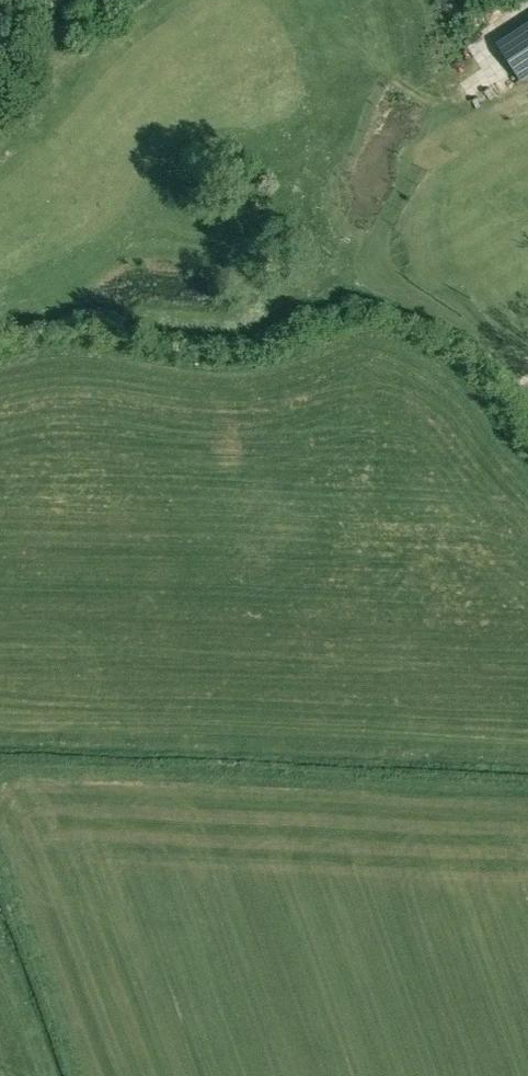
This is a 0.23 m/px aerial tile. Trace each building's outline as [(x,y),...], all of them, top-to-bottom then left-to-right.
[(527,75),(527,21),(496,41),(521,80),(527,75)]
